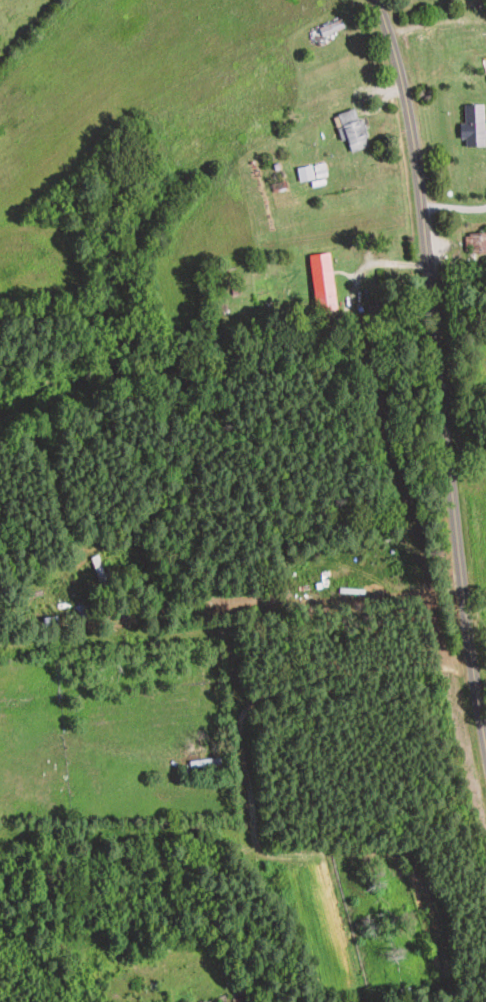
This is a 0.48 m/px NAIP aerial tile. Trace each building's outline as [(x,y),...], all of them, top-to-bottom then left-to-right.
[(318,29),(322,38),(343,29),(339,21),(318,29)] [(483,104),(462,104),(462,147),(483,147),(483,104)] [(368,148),(355,108),(336,115),(349,154),(368,148)] [(327,178),(325,163),(296,168),(299,183),(327,178)] [(468,254),(485,254),(485,234),(468,234),(468,254)] [(336,310),(329,252),(308,255),(315,312),(336,310)] [(91,558),(100,586),(107,584),(98,556),(91,558)] [(31,571),(31,582),(41,582),(41,571),(31,571)] [(73,619),(86,618),(85,606),(72,607),(73,619)] [(41,619),(43,627),(55,625),(54,617),(41,619)]
